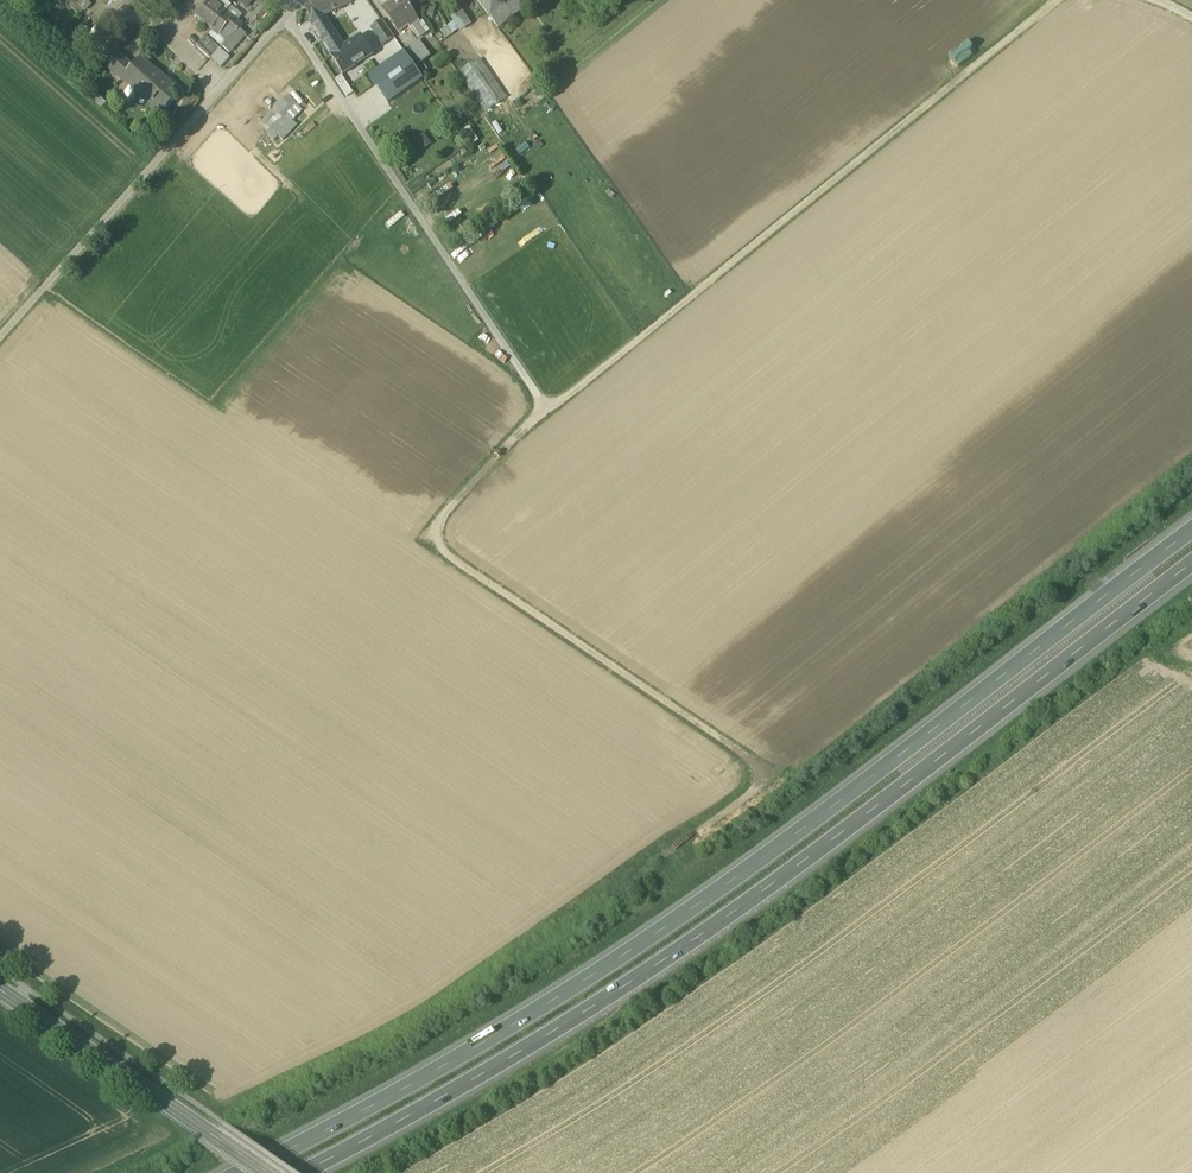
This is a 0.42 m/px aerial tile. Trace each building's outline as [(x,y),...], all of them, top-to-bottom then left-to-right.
[(95,0),(75,0),(86,10),(95,0)] [(198,17),(212,30),(226,12),(210,0),(198,17)] [(226,12),(231,6),(231,5),(225,0),(211,0),(210,0),(226,12)] [(242,0),(241,0),(239,2),(247,9),(250,6),(242,0)] [(331,13),(324,0),(320,0),(305,7),(312,21),(312,22),(324,16),(331,13)] [(331,13),(352,3),(351,0),(324,0),(331,13)] [(410,28),(418,23),(402,0),(397,0),(383,10),(398,32),(408,26),(410,28)] [(501,0),(477,0),(498,27),(514,15),(505,5),(501,0)] [(527,5),(524,0),(512,0),(505,5),(514,15),(527,5)] [(231,6),(226,12),(230,15),(232,12),(236,15),(234,18),(238,21),(242,15),(231,6)] [(426,6),(423,18),(432,20),(434,8),(426,6)] [(238,21),(234,18),(230,15),(226,12),(212,30),(218,35),(227,42),(239,28),(242,24),(238,21)] [(456,20),(460,29),(469,24),(464,15),(456,20)] [(309,22),(326,48),(339,39),(324,16),(312,22),(312,21),(309,22)] [(396,40),(383,23),(372,31),(384,48),(396,40)] [(426,34),(418,23),(410,28),(418,39),(426,34)] [(448,25),(440,30),(445,39),(454,33),(448,25)] [(188,39),(196,30),(192,26),(184,35),(188,39)] [(245,34),(239,28),(227,42),(222,47),(229,53),(245,34)] [(209,34),(214,39),(218,35),(212,30),(209,34)] [(214,39),(209,34),(206,37),(218,48),(220,49),(222,47),(227,42),(218,35),(214,39)] [(209,58),(218,48),(206,37),(197,47),(209,58)] [(362,37),(345,48),(331,57),(343,75),(373,55),(362,37)] [(326,48),(331,57),(345,48),(340,39),(339,39),(326,48)] [(404,52),(421,75),(426,71),(421,64),(429,58),(417,42),(404,52)] [(218,48),(209,58),(220,68),(229,58),(220,49),(218,48)] [(404,52),(369,77),(388,104),(423,79),(404,52)] [(105,65),(117,76),(127,64),(115,53),(105,65)] [(457,73),(480,108),(503,92),(479,58),(457,73)] [(164,109),(166,110),(171,104),(170,103),(177,94),(168,85),(166,87),(154,77),(157,73),(141,59),(124,78),(137,90),(135,92),(151,106),(152,105),(153,106),(156,102),(164,109)] [(347,97),(353,93),(343,75),(336,79),(347,97)] [(288,95),(259,123),(267,131),(265,133),(274,141),(278,136),(283,140),(298,125),(293,121),(300,113),(293,105),(296,103),(288,95)] [(152,105),(151,106),(160,114),(164,109),(156,102),(153,106),(152,105)] [(464,149),(478,142),(470,126),(456,134),(464,149)] [(422,151),(432,143),(424,132),(414,140),(422,151)]
